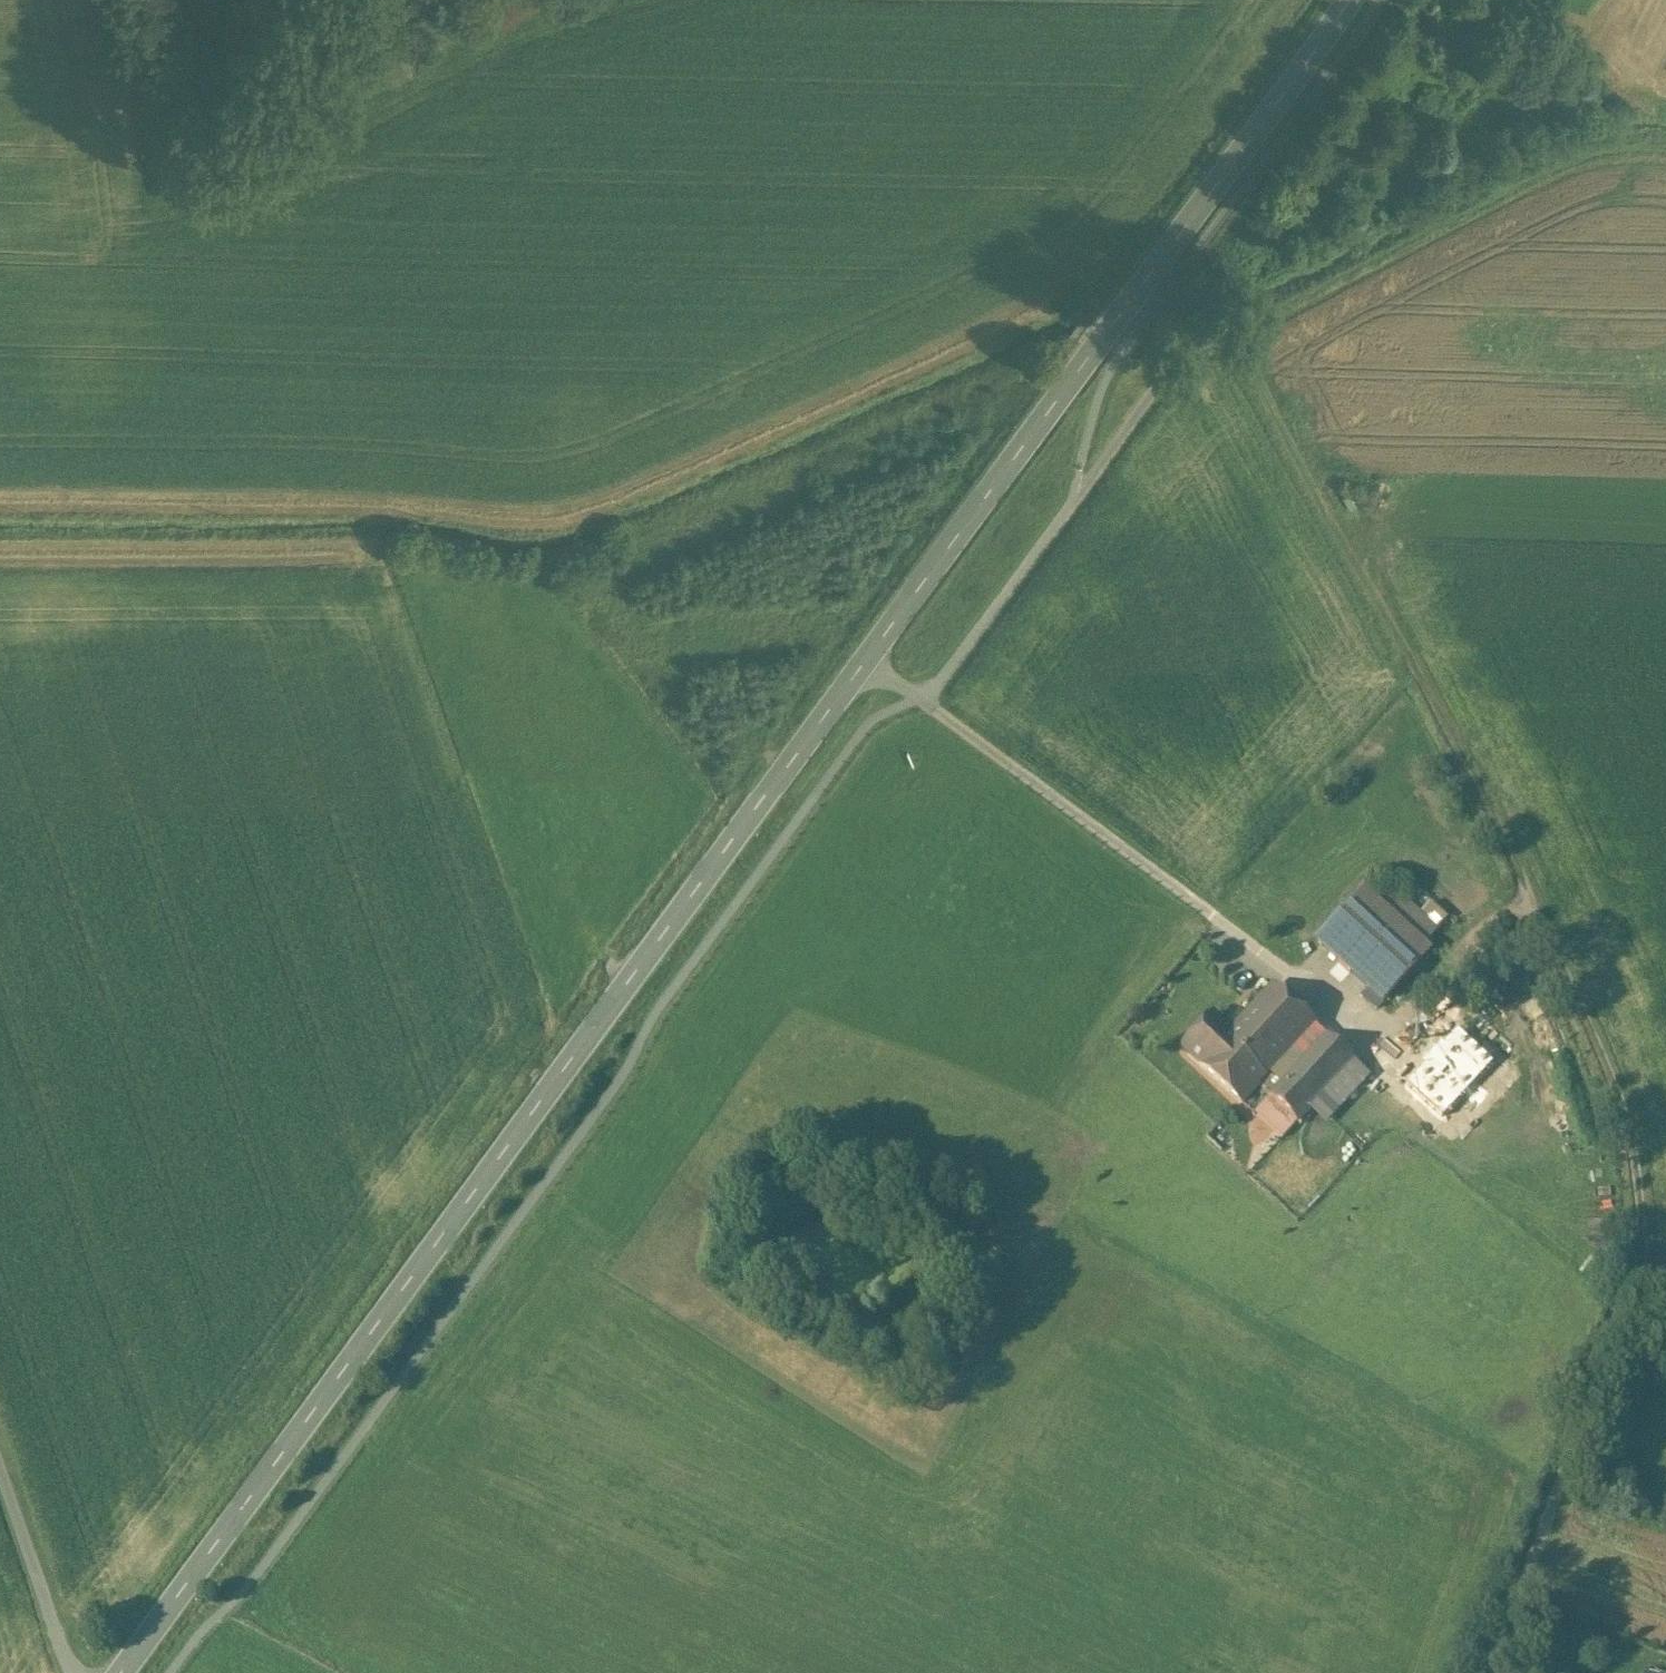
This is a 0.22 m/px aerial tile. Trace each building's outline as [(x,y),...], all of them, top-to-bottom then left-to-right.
[(1379,906),(1363,892),(1317,943),(1384,1002),(1429,952),(1423,946),(1437,930),(1393,890),(1379,906)] [(1188,1054),(1242,1103),(1315,1026),(1275,987),(1227,1041),(1212,1028),(1188,1054)] [(1367,1076),(1315,1026),(1242,1103),(1256,1116),(1272,1098),(1299,1122),(1316,1106),(1329,1120),(1367,1076)]
